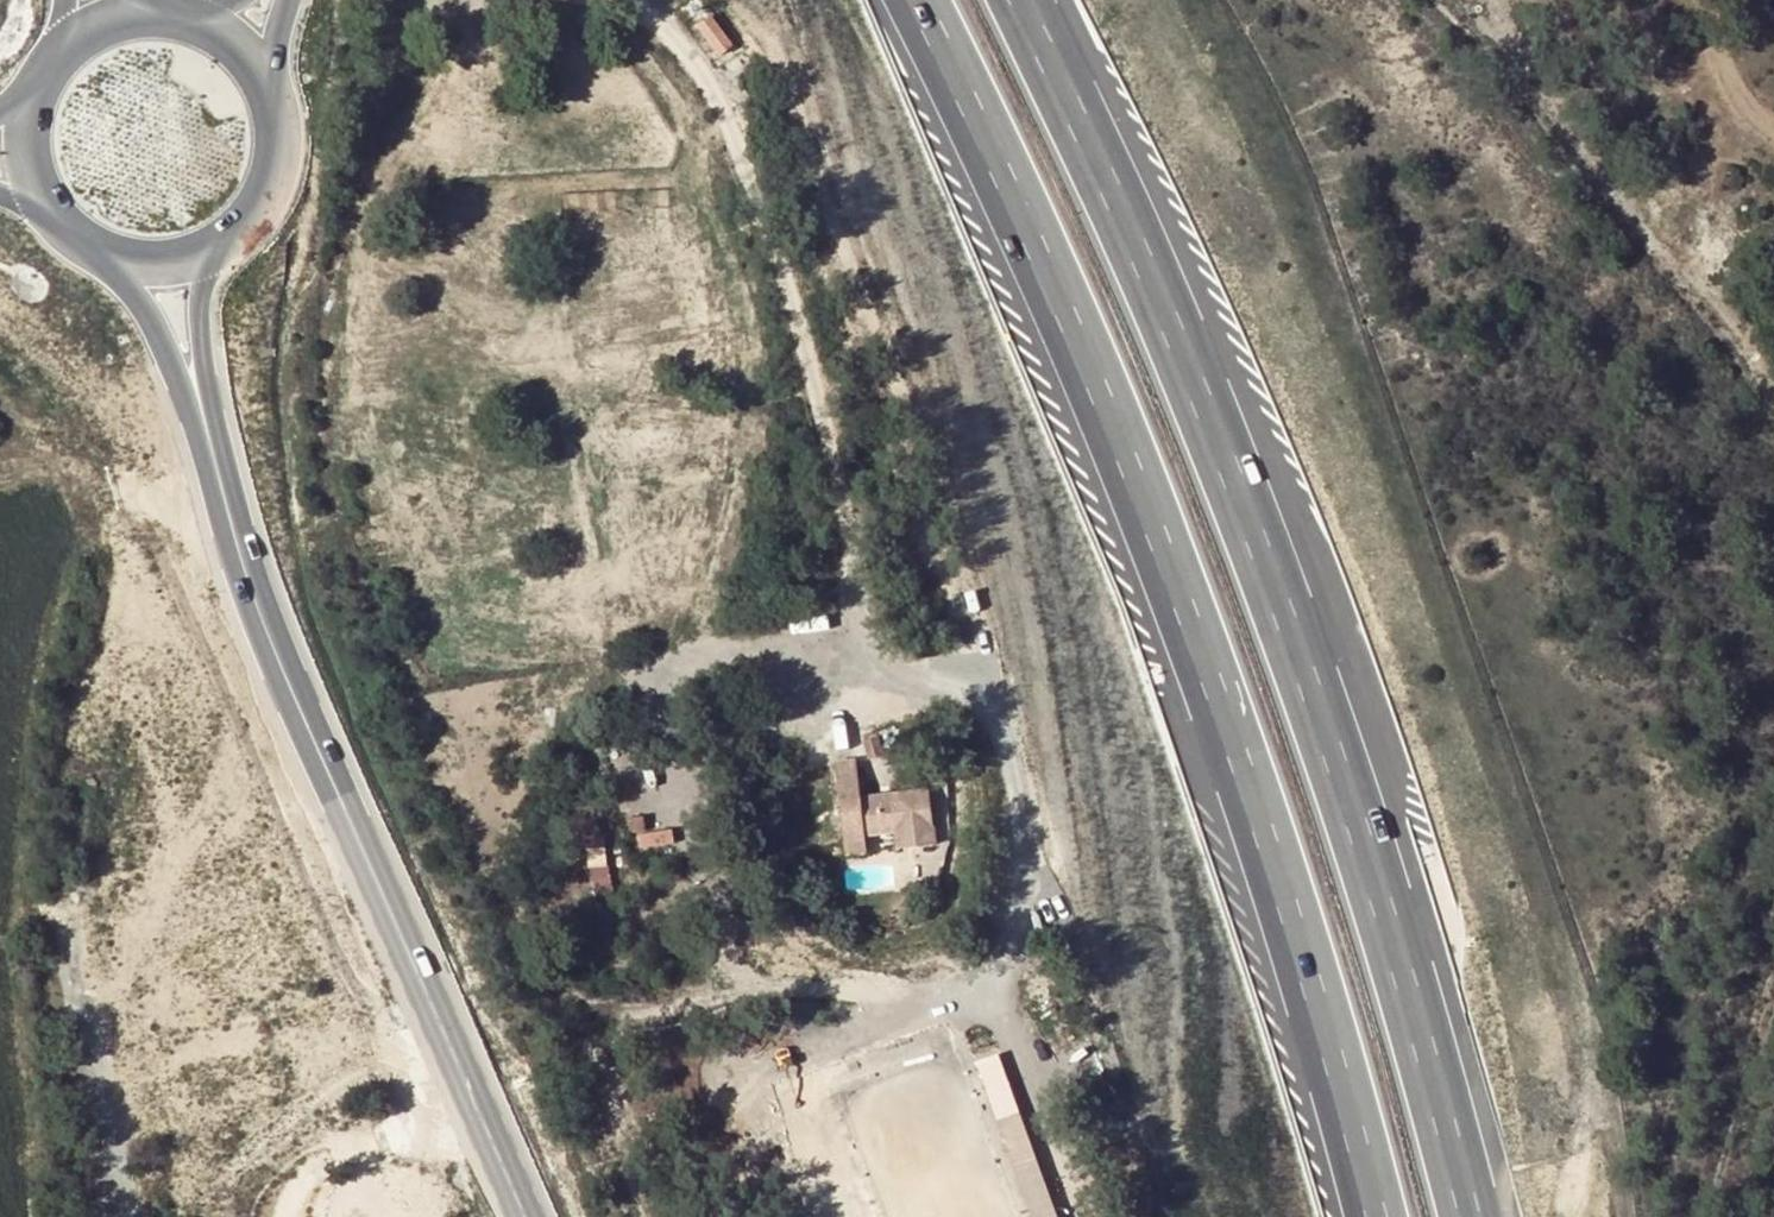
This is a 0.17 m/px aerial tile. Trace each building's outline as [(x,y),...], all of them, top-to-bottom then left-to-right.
[(711,16),(698,26),(719,55),(732,45),(711,16)] [(865,739),(868,758),(881,755),(877,737),(865,739)] [(858,757),(837,759),(843,814),(863,813),(865,835),(896,832),(897,844),(938,840),(933,785),(861,793),(858,757)] [(570,854),(606,843),(596,810),(560,821),(570,854)] [(863,813),(843,814),(846,854),(866,852),(865,835),(863,813)] [(974,1063),(1030,1216),(1057,1216),(1000,1053),(974,1063)]
